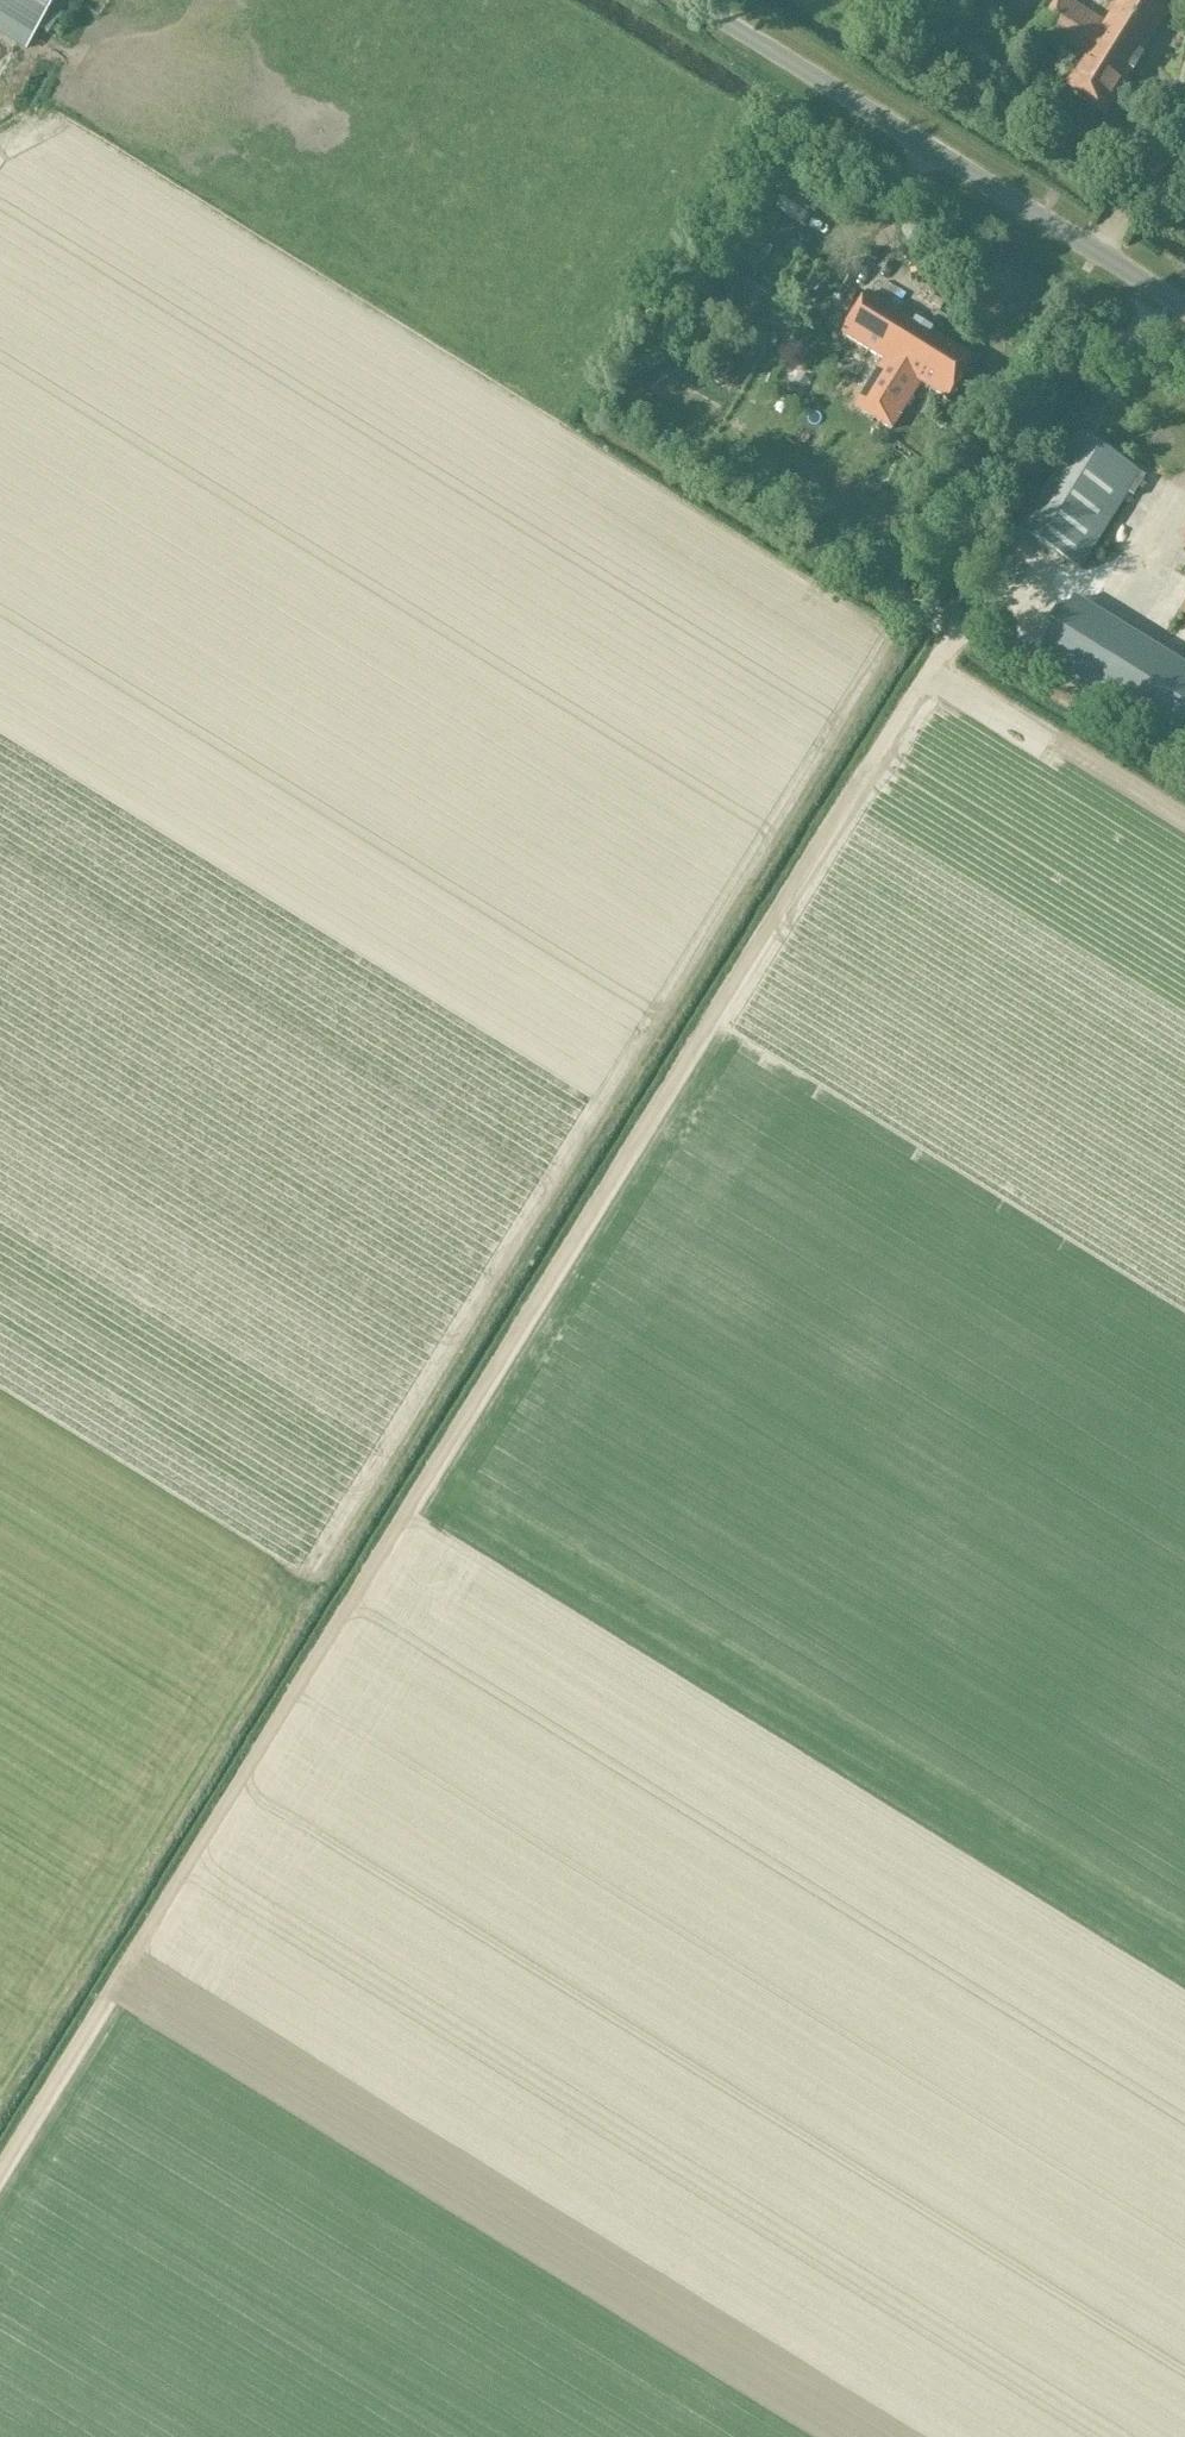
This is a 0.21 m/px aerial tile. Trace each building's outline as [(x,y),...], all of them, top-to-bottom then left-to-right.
[(27,51),(58,0),(0,0),(0,34),(27,51)] [(1170,11),(1153,0),(1121,0),(1104,27),(1061,0),(1057,0),(1035,34),(1082,63),(1065,90),(1105,115),(1170,11)] [(949,402),(974,361),(869,297),(844,337),(885,363),(857,409),(894,431),(922,385),(949,402)] [(1082,441),(1023,537),(1081,573),(1128,496),(1134,500),(1146,480),(1082,441)] [(1039,664),(1172,746),(1184,724),(1184,669),(1076,603),(1039,664)]
